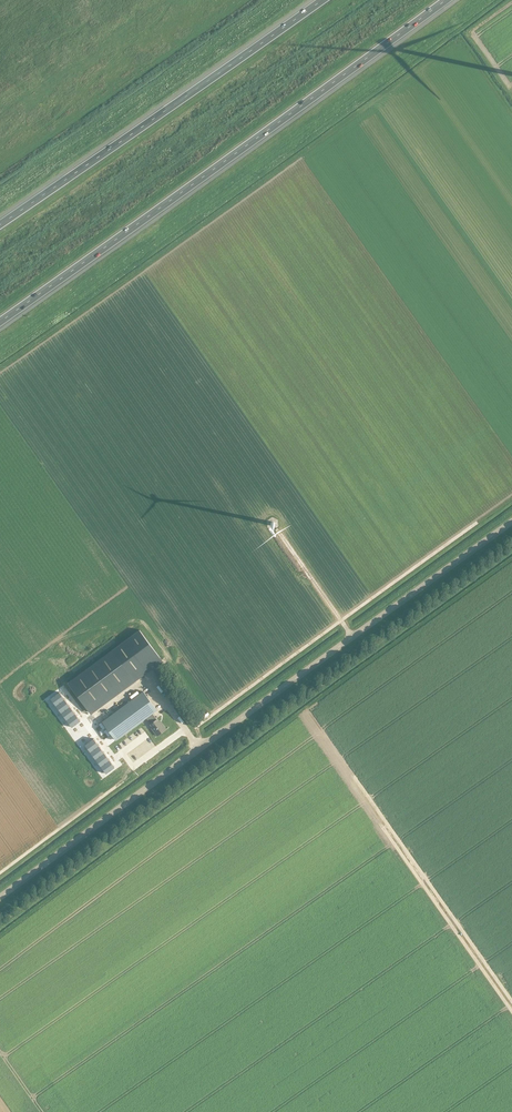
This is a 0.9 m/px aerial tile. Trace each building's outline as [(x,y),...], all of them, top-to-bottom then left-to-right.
[(139,629),(112,650),(68,683),(88,710),(150,663),(150,664),(160,657),(139,629)] [(64,686),(56,693),(58,696),(67,690),(64,686)] [(67,690),(58,696),(61,700),(69,694),(67,690)] [(137,725),(146,718),(153,713),(157,710),(143,691),(123,706),(103,721),(117,740),(137,725)] [(69,694),(61,700),(64,704),(72,697),(69,694)] [(72,697),(64,704),(67,707),(75,701),(72,697)] [(75,701),(67,707),(69,711),(78,705),(75,701)] [(78,705),(69,711),(72,715),(81,709),(78,705)] [(81,709),(72,715),(75,719),(83,712),(81,709)] [(83,712),(75,719),(78,722),(86,716),(83,712)] [(157,719),(153,713),(146,718),(151,724),(150,724),(153,727),(152,728),(158,736),(167,729),(161,721),(159,722),(157,719)] [(98,733),(90,739),(93,743),(101,736),(98,733)] [(101,736),(93,743),(95,746),(104,740),(101,736)] [(104,740),(95,746),(98,750),(107,744),(104,740)] [(107,744),(98,750),(101,754),(109,748),(107,744)] [(109,748),(101,754),(104,758),(112,751),(109,748)] [(112,751),(104,758),(106,761),(115,755),(112,751)] [(115,755),(106,761),(109,765),(118,759),(115,755)] [(118,759),(109,765),(112,769),(120,762),(118,759)]
